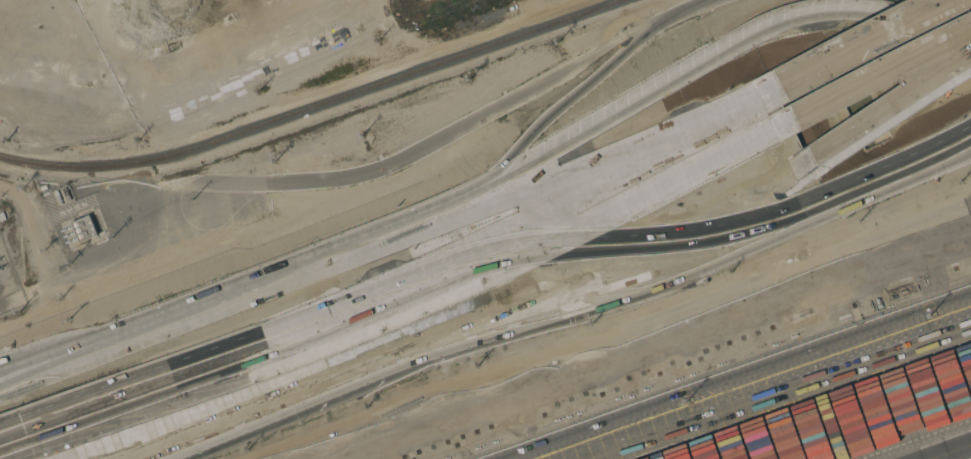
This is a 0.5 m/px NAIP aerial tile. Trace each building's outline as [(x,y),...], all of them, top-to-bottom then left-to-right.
[(89,215),(97,235),(78,242),(70,222),(89,215)]
